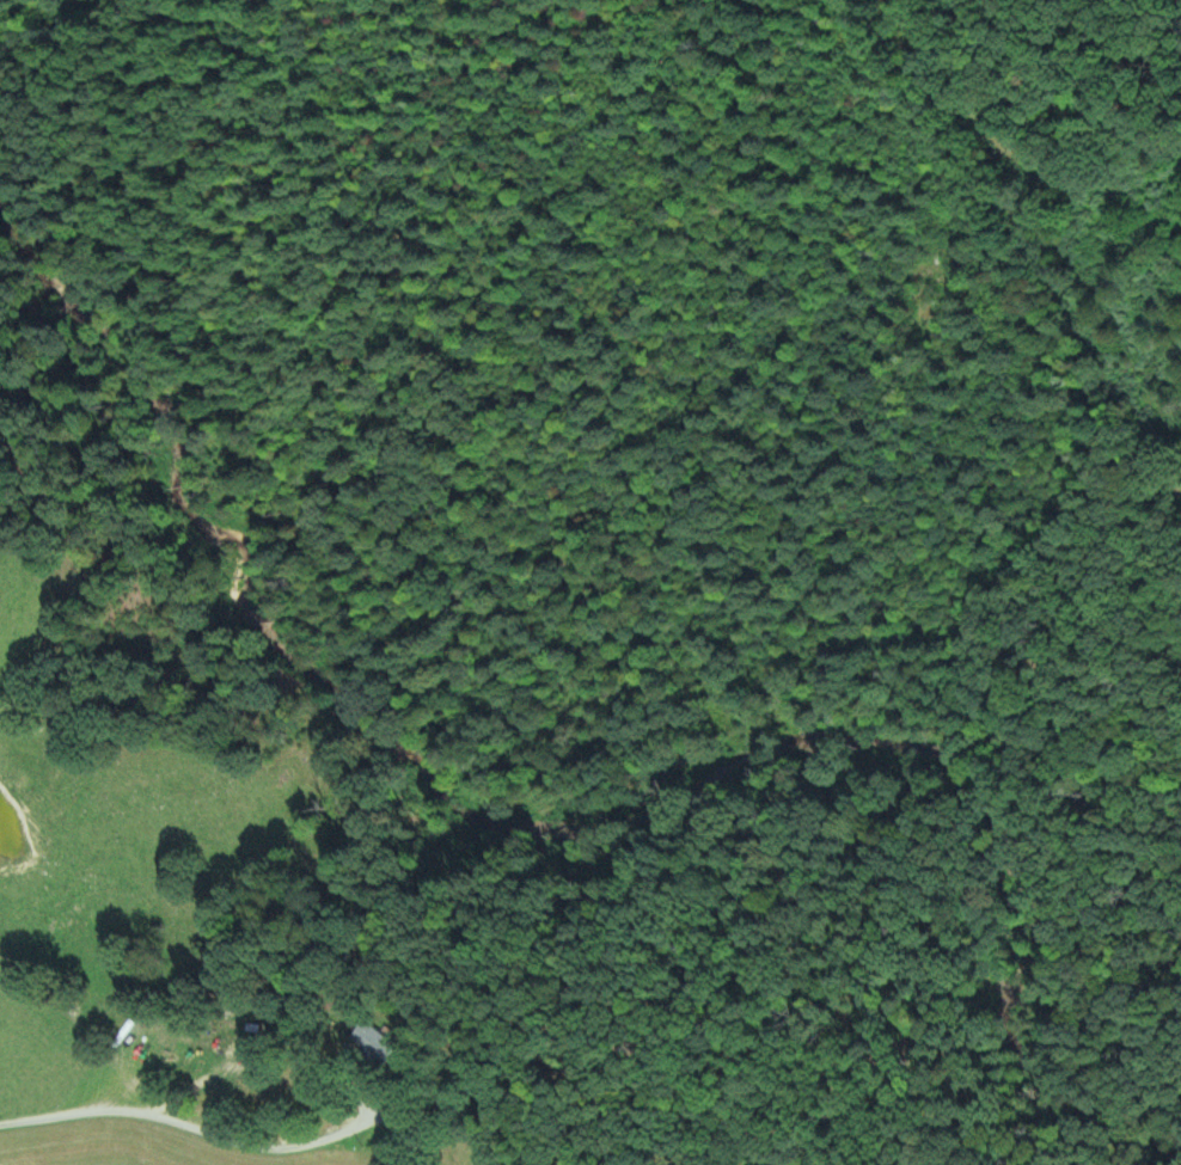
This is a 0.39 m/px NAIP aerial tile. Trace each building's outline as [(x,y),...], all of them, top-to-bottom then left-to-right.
[(383,1064),(400,1054),(381,1020),(364,1030),(383,1064)]
